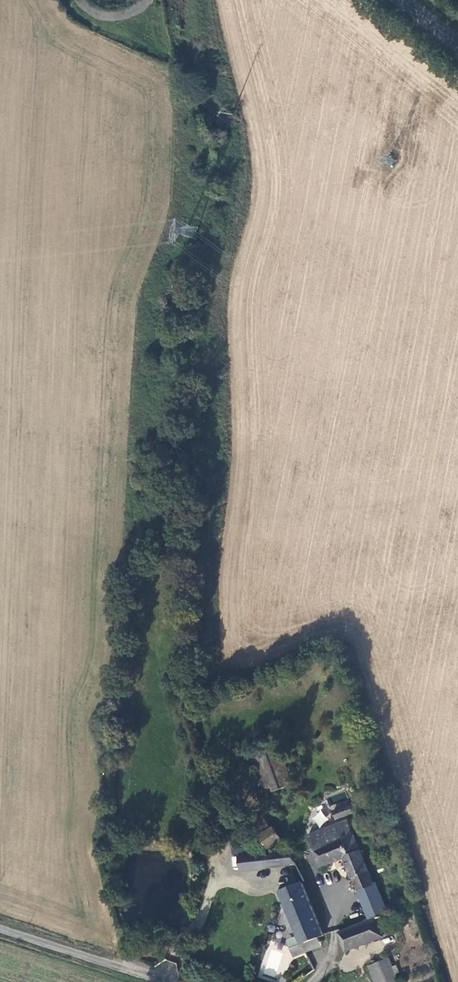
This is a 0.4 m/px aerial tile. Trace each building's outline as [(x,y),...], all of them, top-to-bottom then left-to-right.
[(278,749),(252,759),(267,797),(293,787),(278,749)] [(352,809),(335,815),(338,823),(354,816),(352,809)] [(319,827),(327,820),(320,811),(312,818),(319,827)] [(349,825),(308,840),(320,871),(345,862),(370,921),(387,915),(377,887),(374,888),(349,825)] [(281,841),(275,831),(260,839),(267,850),(281,841)] [(296,866),(290,851),(264,853),(259,854),(260,869),(296,866)] [(302,886),(282,894),(302,946),(305,954),(306,955),(315,951),(311,943),(318,940),(323,937),(302,886)] [(346,955),(384,940),(377,923),(389,919),(388,916),(387,915),(370,921),(371,924),(339,937),(346,955)] [(318,940),(311,943),(315,951),(321,948),(318,940)] [(305,954),(302,946),(290,951),(293,959),(305,954)] [(387,962),(368,970),(373,981),(396,981),(387,962)]
